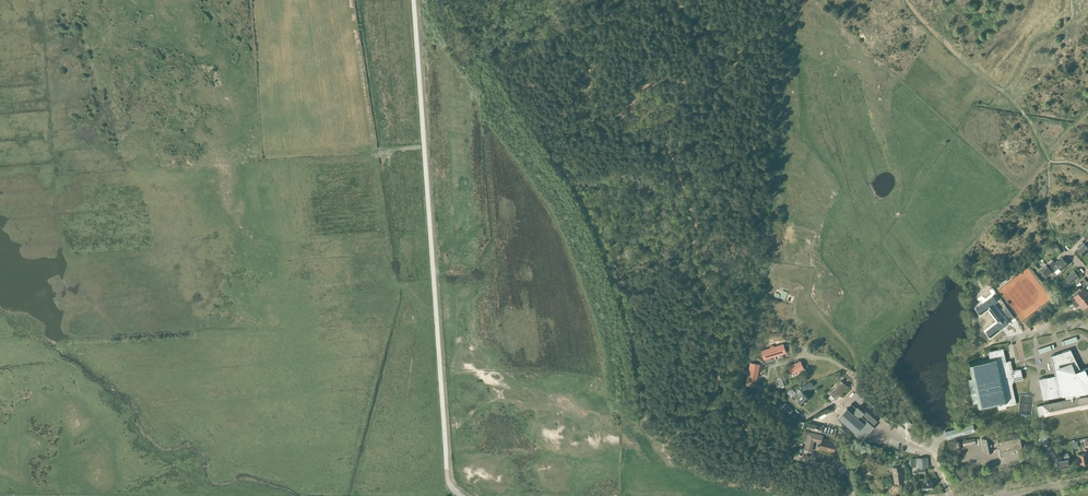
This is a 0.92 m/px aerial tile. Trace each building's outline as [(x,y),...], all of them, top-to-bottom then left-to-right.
[(1087,240),(1084,243),(1082,241),(1079,245),(1080,246),(1078,249),(1083,255),(1087,250),(1087,241),(1087,240)] [(1068,264),(1063,258),(1059,262),(1058,260),(1055,263),(1053,260),(1047,265),(1046,264),(1039,270),(1045,277),(1051,272),(1052,273),(1054,271),(1057,274),(1061,270),(1068,264)] [(1074,271),(1068,276),(1072,282),(1079,276),(1074,271)] [(1072,282),(1068,276),(1062,282),(1066,287),(1072,282)] [(1078,292),(1083,298),(1087,294),(1087,290),(1086,291),(1083,288),(1078,292)] [(1083,298),(1078,292),(1072,297),(1076,301),(1073,304),(1074,306),(1083,298)] [(993,296),(976,309),(980,314),(988,309),(994,304),(997,302),(993,296)] [(1083,298),(1074,306),(1076,307),(1079,304),(1083,308),(1087,304),(1083,298)] [(994,304),(988,309),(989,310),(997,321),(998,322),(1004,318),(1003,316),(994,306),(994,304)] [(998,322),(986,332),(990,337),(1008,323),(1004,318),(998,322)] [(1065,344),(1079,340),(1077,335),(1064,340),(1065,344)] [(772,346),(774,355),(776,354),(776,356),(786,353),(783,344),(774,347),(773,345),(772,346)] [(1040,353),(1052,348),(1051,344),(1039,348),(1040,353)] [(770,348),(761,351),(764,359),(773,356),(773,355),(774,355),(772,346),(770,346),(770,348)] [(1012,383),(1012,382),(1010,371),(1012,370),(1011,361),(1008,360),(1007,361),(1006,354),(1004,354),(1003,348),(997,350),(996,348),(994,348),(995,350),(988,351),(990,360),(970,364),(973,378),(968,379),(973,403),(979,402),(980,407),(997,403),(999,410),(1009,407),(1009,405),(1016,404),(1012,383)] [(1036,407),(1039,417),(1042,416),(1054,414),(1080,408),(1087,407),(1087,395),(1087,391),(1087,390),(1087,367),(1080,370),(1070,349),(1051,356),(1055,375),(1040,379),(1044,399),(1065,395),(1066,400),(1040,406),(1036,407)] [(800,361),(788,366),(791,373),(803,368),(800,361)] [(747,372),(747,373),(756,375),(756,374),(757,374),(759,364),(750,363),(749,372),(748,372),(747,372)] [(1012,382),(1022,379),(1020,368),(1012,370),(1010,371),(1012,382)] [(748,376),(746,385),(755,387),(757,377),(755,377),(756,375),(747,373),(746,375),(748,376)] [(841,380),(830,393),(835,398),(840,393),(840,394),(848,386),(841,380)] [(809,398),(800,391),(798,389),(796,392),(801,396),(797,401),(802,405),(809,398)] [(785,403),(784,405),(782,403),(777,407),(783,413),(785,411),(788,415),(793,410),(785,403)] [(847,408),(846,408),(838,417),(855,432),(854,433),(862,440),(874,426),(872,425),(877,420),(865,409),(863,412),(857,407),(856,408),(851,404),(847,408)] [(821,432),(822,427),(807,423),(806,428),(821,432)] [(954,437),(953,436),(974,431),(972,423),(951,429),(945,430),(947,439),(954,437)] [(844,434),(848,430),(841,424),(838,428),(844,434)] [(836,442),(822,438),(823,435),(809,431),(804,449),(810,451),(813,439),(821,441),(819,448),(833,452),(836,442)] [(1019,450),(1022,449),(1019,433),(997,437),(998,439),(991,441),(990,436),(981,438),(985,453),(993,451),(992,447),(999,445),(1001,453),(1012,451),(1011,449),(1018,448),(1019,450)] [(1044,447),(1049,442),(1043,435),(1037,439),(1044,447)] [(963,446),(975,443),(974,438),(962,440),(963,446)] [(1087,459),(1087,453),(1087,449),(1084,449),(1085,453),(1078,454),(1080,464),(1087,462),(1087,459)] [(1068,455),(1068,453),(1064,454),(1064,456),(1065,459),(1058,461),(1060,467),(1065,466),(1066,467),(1068,467),(1068,466),(1069,466),(1068,463),(1070,462),(1069,459),(1068,455)] [(916,468),(928,467),(927,458),(916,458),(916,468)] [(895,483),(903,482),(900,463),(895,464),(895,467),(892,468),(895,483)] [(923,489),(932,488),(932,481),(927,482),(926,478),(922,478),(923,489)]
